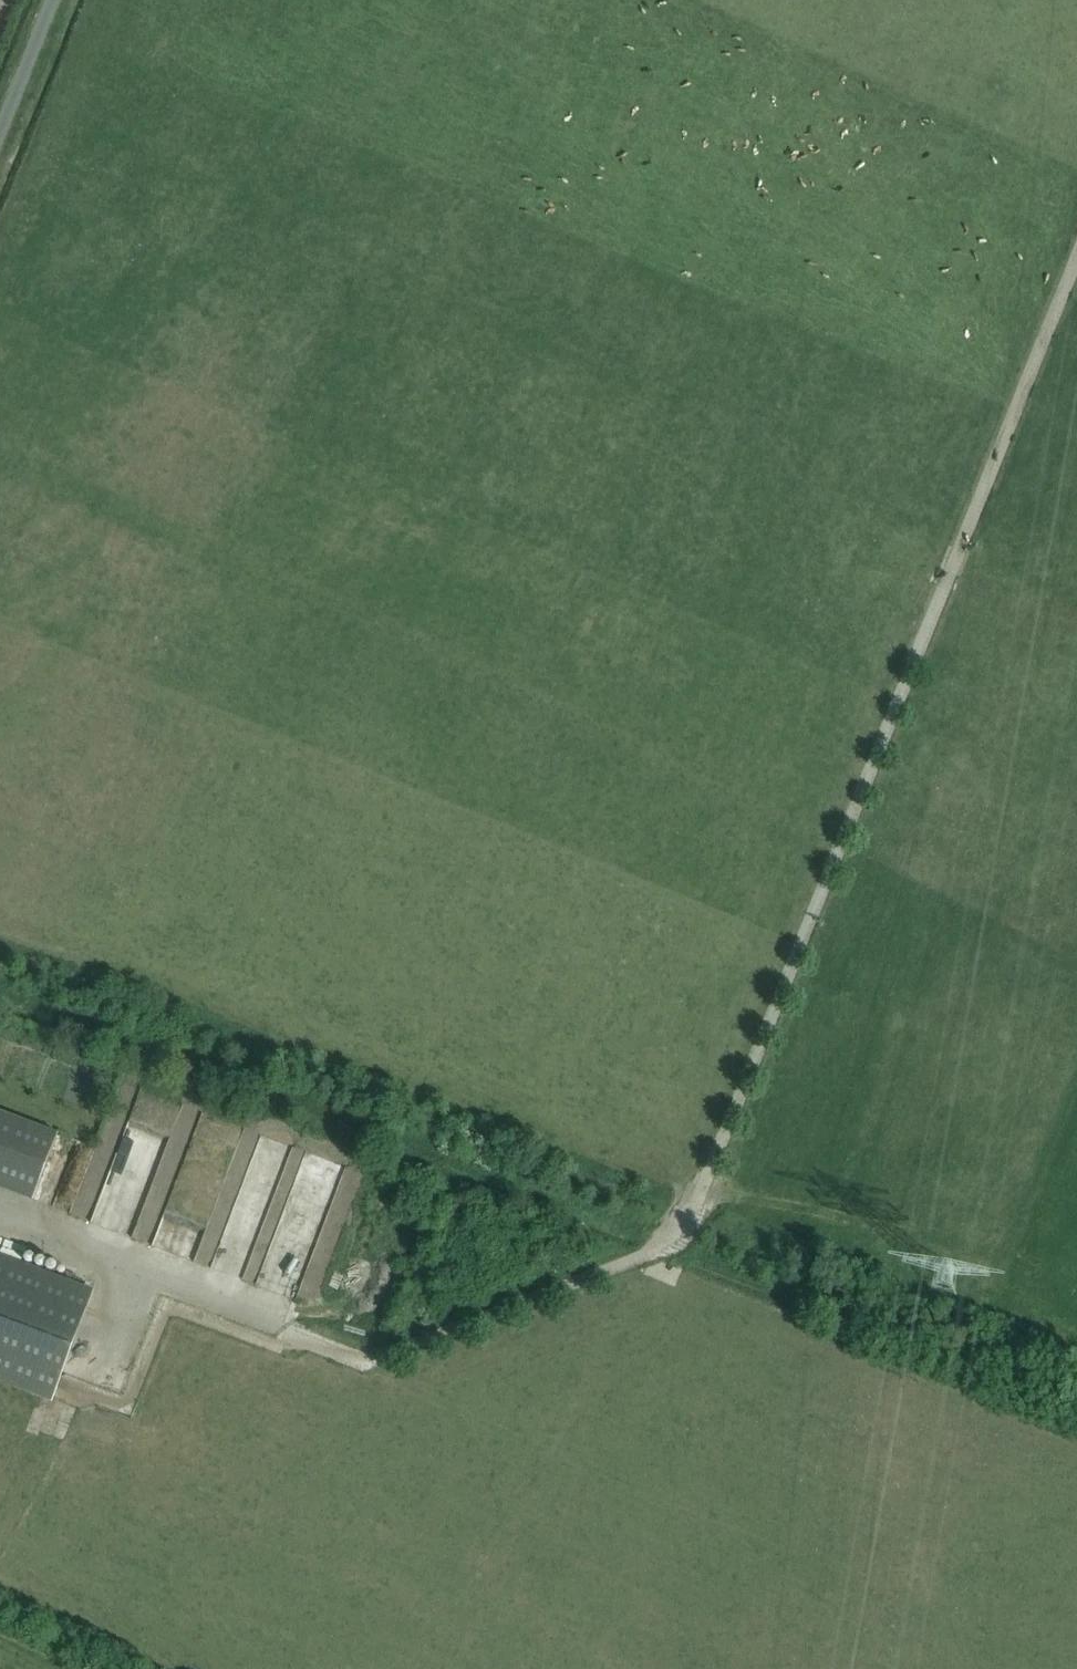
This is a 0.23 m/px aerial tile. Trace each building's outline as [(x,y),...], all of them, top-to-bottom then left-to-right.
[(33,1199),(58,1133),(0,1111),(0,1187),(33,1199)] [(53,1397),(92,1292),(0,1258),(0,1377),(53,1397)]
